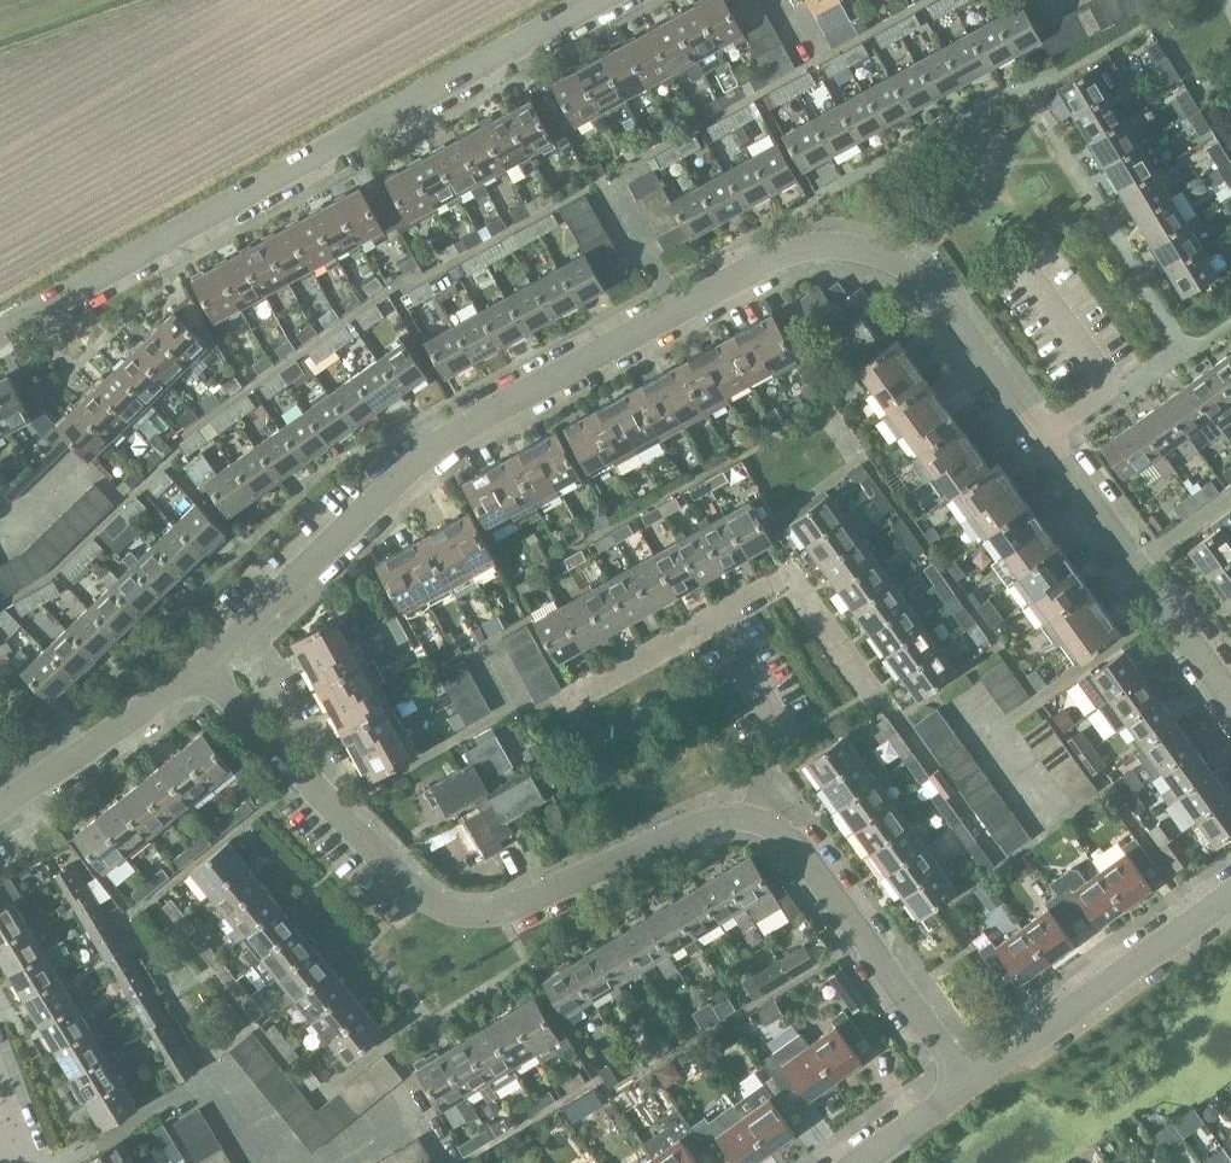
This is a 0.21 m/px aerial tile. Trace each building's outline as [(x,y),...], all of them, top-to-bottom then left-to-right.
[(724,0),(706,0),(696,5),(719,47),(731,41),(733,46),(745,39),(748,45),(774,31),(767,18),(741,32),(734,19),(727,6),(724,0)] [(757,0),(738,0),(727,6),(734,19),(760,5),(757,0)] [(811,11),(831,0),(805,0),(811,11)] [(818,25),(843,10),(838,0),(831,0),(811,11),(818,25)] [(892,17),(907,9),(902,0),(900,0),(886,7),(892,17)] [(951,0),(943,0),(928,8),(935,21),(956,9),(951,0)] [(956,9),(973,0),(951,0),(956,9)] [(1089,4),(1102,31),(1114,24),(1101,0),(1097,0),(1089,4)] [(1114,24),(1127,18),(1118,0),(1101,0),(1114,24)] [(1127,18),(1141,11),(1135,0),(1118,0),(1127,18)] [(1141,11),(1153,4),(1151,0),(1135,0),(1141,11)] [(1089,4),(1075,11),(1089,37),(1102,31),(1089,4)] [(696,5),(672,18),(703,74),(726,61),(719,47),(696,5)] [(767,18),(760,5),(734,19),(741,32),(767,18)] [(1021,5),(994,20),(1014,55),(1040,41),(1035,32),(1021,5)] [(818,25),(825,37),(850,23),(843,10),(818,25)] [(1075,11),(1062,18),(1076,44),(1089,37),(1075,11)] [(852,20),(859,33),(869,28),(862,15),(852,20)] [(915,16),(896,26),(904,38),(922,28),(915,16)] [(672,18),(649,31),(674,78),(686,72),(691,81),(703,74),(672,18)] [(1062,18),(1035,32),(1040,41),(1049,58),(1076,44),(1062,18)] [(994,20),(967,34),(987,70),(1014,55),(994,20)] [(850,23),(825,37),(831,49),(857,35),(850,23)] [(904,38),(896,26),(875,37),(882,50),(904,38)] [(649,31),(624,45),(647,86),(660,80),(662,85),(674,78),(649,31)] [(774,31),(748,45),(755,58),(781,44),(774,31)] [(967,34),(941,48),(961,84),(987,70),(967,34)] [(1145,48),(1155,65),(1167,58),(1157,41),(1145,48)] [(781,44),(755,58),(762,70),(788,56),(781,44)] [(624,45),(602,57),(624,99),(636,92),(639,97),(650,91),(647,86),(624,45)] [(863,45),(843,55),(851,67),(870,57),(863,45)] [(941,48),(915,63),(934,99),(961,84),(941,48)] [(1091,68),(1056,90),(1072,116),(1107,94),(1124,84),(1126,83),(1107,53),(1089,63),(1092,68),(1091,68)] [(851,67),(843,55),(823,66),(830,79),(851,67)] [(788,56),(762,70),(763,72),(769,83),(795,69),(788,56)] [(602,57),(578,70),(600,111),(612,105),(615,111),(627,104),(624,99),(602,57)] [(1167,58),(1155,65),(1169,87),(1181,80),(1167,58)] [(915,63),(888,77),(908,113),(934,99),(915,63)] [(552,84),(559,97),(547,104),(563,132),(575,126),(588,119),(591,124),(604,117),(600,111),(578,70),(552,84)] [(769,83),(763,72),(750,80),(756,91),(769,83)] [(810,73),(791,84),(799,96),(817,86),(810,73)] [(888,77),(862,92),(882,127),(908,113),(888,77)] [(799,96),(791,84),(770,95),(777,108),(799,96)] [(1072,116),(1088,141),(1123,120),(1115,107),(1132,96),(1124,84),(1107,94),(1072,116)] [(726,94),(731,104),(746,95),(741,85),(726,94)] [(862,92),(836,106),(855,142),(882,127),(862,92)] [(1176,99),(1186,116),(1199,109),(1188,92),(1176,99)] [(702,107),(708,117),(723,108),(717,98),(702,107)] [(530,101),(506,114),(528,156),(539,150),(542,155),(556,148),(560,156),(572,150),(563,132),(547,104),(535,111),(530,101)] [(836,106),(809,120),(829,156),(855,142),(836,106)] [(748,107),(728,119),(735,131),(755,119),(748,107)] [(1088,141),(1104,167),(1139,145),(1131,133),(1148,122),(1140,109),(1123,120),(1088,141)] [(1199,109),(1186,116),(1200,138),(1212,130),(1199,109)] [(699,121),(694,111),(678,119),(684,129),(699,121)] [(506,114),(482,127),(505,169),(517,162),(520,167),(531,161),(528,156),(506,114)] [(735,131),(728,119),(708,129),(715,142),(735,131)] [(829,156),(809,120),(782,135),(802,171),(829,156)] [(655,132),(660,143),(676,135),(670,124),(655,132)] [(482,127),(459,140),(481,182),(493,176),(496,181),(508,174),(505,169),(482,127)] [(696,136),(677,147),(684,158),(702,148),(696,136)] [(652,148),(646,137),(632,145),(638,155),(652,148)] [(1104,167),(1119,192),(1154,171),(1167,163),(1151,138),(1139,145),(1104,167)] [(459,140),(434,153),(457,195),(468,189),(471,194),(484,187),(481,182),(459,140)] [(776,143),(751,157),(771,193),(796,179),(776,143)] [(1207,150),(1218,167),(1230,160),(1220,143),(1207,150)] [(684,158),(677,147),(656,158),(663,170),(684,158)] [(434,153),(411,166),(433,208),(445,201),(448,206),(459,200),(457,195),(434,153)] [(751,157),(725,172),(745,208),(771,193),(751,157)] [(1218,167),(1230,188),(1230,161),(1230,160),(1218,167)] [(602,163),(587,172),(593,182),(608,174),(602,163)] [(411,166),(386,180),(390,189),(378,195),(396,228),(399,233),(411,227),(436,213),(433,208),(411,166)] [(636,201),(661,187),(662,187),(654,171),(627,185),(636,201)] [(1119,192),(1135,218),(1170,196),(1154,171),(1119,192)] [(725,172),(699,186),(719,222),(745,208),(725,172)] [(699,186),(669,202),(675,213),(682,225),(689,239),(719,222),(699,186)] [(635,201),(642,214),(668,200),(661,187),(636,201),(635,201)] [(358,189),(335,202),(358,244),(370,238),(372,242),(385,236),(384,234),(396,228),(378,195),(366,202),(358,189)] [(534,199),(540,209),(554,200),(548,190),(534,199)] [(558,211),(565,223),(591,209),(584,196),(558,211)] [(1135,218),(1151,243),(1186,222),(1170,196),(1135,218)] [(642,214),(649,228),(675,213),(669,202),(668,200),(642,214)] [(335,202),(311,215),(334,256),(346,250),(349,255),(361,250),(358,244),(335,202)] [(510,211),(516,222),(531,215),(525,204),(510,211)] [(565,223),(572,236),(598,222),(591,209),(565,223)] [(553,213),(533,224),(540,236),(559,225),(553,213)] [(675,213),(649,228),(656,240),(682,225),(675,213)] [(1151,243),(1166,269),(1201,247),(1191,231),(1204,223),(1198,214),(1186,222),(1151,243)] [(311,215),(288,228),(310,269),(321,263),(325,269),(337,262),(334,256),(311,215)] [(487,225),(492,235),(507,227),(502,217),(487,225)] [(572,236),(579,249),(605,235),(598,222),(572,236)] [(540,236),(533,224),(514,235),(520,247),(540,236)] [(682,225),(656,240),(663,253),(689,239),(682,225)] [(288,228),(264,241),(286,282),(298,275),(301,281),(313,275),(310,269),(288,228)] [(484,240),(478,230),(463,239),(469,249),(484,240)] [(579,249),(583,255),(587,262),(613,248),(605,235),(579,249)] [(264,241),(240,254),(262,295),(274,288),(277,294),(289,288),(286,282),(264,241)] [(502,242),(482,252),(488,264),(508,254),(502,242)] [(460,254),(454,243),(439,252),(445,262),(460,254)] [(1201,247),(1166,269),(1183,295),(1226,269),(1228,263),(1222,254),(1218,252),(1208,258),(1201,247)] [(613,248),(587,262),(594,274),(620,260),(613,248)] [(488,264),(482,252),(462,263),(468,275),(488,264)] [(240,254),(216,267),(239,309),(251,302),(254,307),(266,301),(262,295),(240,254)] [(398,263),(404,273),(420,264),(414,254),(398,263)] [(583,255),(556,269),(577,305),(603,291),(601,287),(594,274),(587,262),(583,255)] [(594,274),(601,287),(627,273),(620,260),(594,274)] [(239,309),(216,267),(192,280),(214,322),(227,315),(231,320),(242,314),(239,309)] [(556,269),(530,284),(551,320),(577,305),(556,269)] [(447,270),(428,281),(435,294),(455,283),(447,270)] [(363,286),(370,296),(384,285),(377,276),(363,286)] [(435,294),(428,281),(409,292),(416,305),(435,294)] [(816,286),(782,311),(798,332),(802,329),(813,344),(834,328),(840,336),(852,353),(872,338),(876,342),(891,330),(860,288),(848,297),(837,282),(822,293),(816,286)] [(530,284),(504,298),(524,335),(551,320),(530,284)] [(341,302),(349,312),(362,302),(355,292),(341,302)] [(191,296),(153,333),(186,367),(196,358),(200,361),(210,352),(218,345),(191,296)] [(504,298),(478,313),(498,349),(524,335),(504,298)] [(357,317),(365,329),(384,315),(376,304),(357,317)] [(319,318),(326,327),(340,317),(333,307),(319,318)] [(478,313),(452,328),(472,364),(498,349),(478,313)] [(771,314),(747,327),(774,376),(798,363),(771,314)] [(297,334),(304,343),(318,332),(311,323),(297,334)] [(345,325),(327,339),(335,351),(354,337),(345,325)] [(747,327),(724,340),(752,389),(774,376),(747,327)] [(472,364),(452,328),(425,343),(445,379),(472,364)] [(153,333),(135,351),(168,385),(178,375),(181,379),(190,370),(186,367),(153,333)] [(275,349),(282,359),(297,348),(290,338),(275,349)] [(335,351),(327,339),(308,352),(317,364),(335,351)] [(724,340),(701,352),(729,402),(752,389),(724,340)] [(851,374),(867,395),(912,362),(896,340),(851,374)] [(402,344),(377,361),(400,395),(425,377),(402,344)] [(135,351),(115,371),(148,405),(158,395),(161,398),(171,389),(168,385),(135,351)] [(701,352),(679,365),(706,414),(729,402),(701,352)] [(1211,367),(1230,394),(1230,353),(1211,367)] [(253,365),(260,374),(275,364),(268,355),(253,365)] [(297,360),(278,373),(287,385),(305,372),(297,360)] [(377,361),(352,379),(376,412),(400,395),(377,361)] [(867,395),(882,417),(928,383),(912,362),(867,395)] [(679,365),(656,377),(683,427),(706,414),(679,365)] [(1187,385),(1211,418),(1212,417),(1220,429),(1230,420),(1230,394),(1211,367),(1187,385)] [(115,371),(95,390),(128,424),(139,413),(142,417),(151,408),(148,405),(115,371)] [(287,385),(278,373),(260,387),(268,398),(287,385)] [(220,391),(225,398),(242,386),(235,375),(221,385),(223,388),(220,391)] [(656,377),(633,390),(660,439),(683,427),(656,377)] [(0,381),(0,427),(4,435),(28,422),(42,437),(47,432),(51,428),(54,425),(40,410),(34,404),(31,401),(23,407),(22,406),(7,378),(0,381)] [(352,379),(327,396),(351,430),(376,412),(352,379)] [(882,417),(897,438),(943,404),(928,383),(882,417)] [(1187,385),(1162,403),(1186,436),(1188,435),(1200,426),(1213,443),(1224,435),(1220,429),(1212,417),(1211,418),(1187,385)] [(95,390),(76,408),(109,442),(119,433),(123,436),(132,427),(128,424),(95,390)] [(633,390),(610,402),(638,452),(660,439),(633,390)] [(200,402),(206,412),(221,401),(214,392),(200,402)] [(313,406),(303,413),(327,447),(351,430),(327,396),(324,392),(310,402),(313,406)] [(799,395),(789,401),(796,413),(806,407),(799,395)] [(248,396),(230,408),(238,420),(257,408),(248,396)] [(610,402),(587,415),(615,465),(638,452),(610,402)] [(1162,403),(1138,420),(1162,453),(1163,453),(1176,443),(1188,460),(1200,452),(1188,435),(1186,436),(1162,403)] [(897,438),(913,459),(958,426),(943,404),(897,438)] [(109,442),(76,408),(56,428),(89,462),(100,452),(103,455),(113,446),(109,442)] [(178,418),(185,427),(199,416),(192,408),(178,418)] [(238,420),(230,408),(211,421),(220,433),(238,420)] [(775,409),(766,414),(776,432),(778,431),(785,427),(775,409)] [(792,409),(786,412),(790,420),(796,417),(792,409)] [(303,413),(278,431),(302,464),(327,447),(303,413)] [(615,465),(587,415),(564,428),(591,478),(615,465)] [(1163,453),(1162,453),(1138,420),(1113,438),(1113,439),(1100,448),(1123,479),(1136,470),(1137,471),(1152,461),(1164,479),(1176,470),(1163,453)] [(913,459),(928,480),(974,447),(958,426),(913,459)] [(53,450),(34,468),(41,475),(70,448),(51,428),(41,438),(53,450)] [(180,444),(188,455),(208,442),(200,430),(180,444)] [(278,431),(254,448),(277,481),(302,464),(278,431)] [(556,433),(532,446),(559,495),(583,482),(556,433)] [(160,437),(152,445),(157,450),(165,458),(173,450),(172,450),(165,443),(160,437)] [(532,446),(510,458),(536,507),(559,495),(532,446)] [(951,495),(951,496),(996,462),(989,467),(974,447),(928,480),(943,501),(951,495)] [(254,448),(229,465),(253,499),(277,481),(254,448)] [(157,450),(144,462),(152,470),(165,458),(157,450)] [(203,453),(185,466),(199,486),(204,483),(218,473),(203,453)] [(510,458),(487,471),(514,520),(536,507),(510,458)] [(951,496),(966,517),(1012,484),(996,462),(951,496)] [(253,499),(229,465),(218,473),(204,483),(228,516),(253,499)] [(1223,471),(1230,483),(1230,465),(1223,471)] [(117,487),(126,496),(146,475),(136,466),(117,487)] [(852,473),(849,475),(856,485),(861,481),(870,476),(863,466),(852,473)] [(20,495),(41,475),(34,468),(13,487),(2,476),(0,477),(0,494),(10,505),(20,495)] [(148,486),(158,497),(175,480),(165,469),(148,486)] [(514,520),(487,471),(463,484),(490,533),(514,520)] [(724,471),(707,480),(712,491),(729,482),(724,471)] [(861,481),(873,497),(882,491),(871,475),(870,476),(861,481)] [(712,491),(707,480),(689,489),(695,500),(712,491)] [(1211,482),(1193,496),(1201,507),(1220,493),(1211,482)] [(660,483),(656,486),(662,496),(666,493),(660,483)] [(966,517),(982,538),(1027,505),(1012,484),(966,517)] [(92,486),(82,496),(101,516),(111,506),(92,486)] [(882,491),(873,497),(884,513),(893,506),(882,491)] [(761,495),(724,515),(747,557),(772,543),(761,524),(774,517),(761,495)] [(790,522),(807,545),(844,518),(828,495),(790,522)] [(82,496),(72,506),(91,526),(101,516),(82,496)] [(676,496),(659,506),(665,516),(682,506),(676,496)] [(1201,507),(1193,496),(1175,509),(1183,520),(1201,507)] [(137,497),(121,513),(131,523),(147,507),(137,497)] [(194,505),(172,527),(201,556),(223,535),(194,505)] [(982,538),(997,559),(1043,526),(1027,505),(982,538)] [(72,506),(61,517),(80,537),(91,526),(72,506)] [(665,516),(659,506),(641,515),(647,526),(665,516)] [(1189,550),(1207,575),(1230,558),(1230,511),(1218,521),(1222,526),(1189,550)] [(131,523),(121,513),(105,528),(115,539),(131,523)] [(605,513),(592,520),(598,531),(611,524),(605,513)] [(469,514),(445,527),(472,575),(496,562),(469,514)] [(706,519),(698,523),(700,528),(724,570),(747,557),(724,515),(709,524),(706,519)] [(61,517),(51,527),(70,547),(80,537),(61,517)] [(807,545),(822,567),(860,540),(844,518),(807,545)] [(892,526),(903,541),(913,534),(902,519),(892,526)] [(628,523),(611,532),(617,542),(634,532),(628,523)] [(997,559),(1012,580),(1058,547),(1043,526),(997,559)] [(51,527),(41,537),(60,556),(70,547),(51,527)] [(172,527),(151,548),(180,577),(201,556),(172,527)] [(445,527),(423,539),(450,588),(472,575),(445,527)] [(683,532),(674,537),(677,542),(700,583),(724,570),(700,528),(685,537),(683,532)] [(933,528),(924,535),(930,543),(939,536),(933,528)] [(557,532),(551,535),(560,552),(571,546),(564,532),(557,532)] [(617,542),(611,532),(595,542),(600,551),(617,542)] [(913,534),(903,541),(914,556),(924,550),(913,534)] [(536,536),(526,541),(538,563),(548,558),(536,536)] [(860,540),(822,567),(838,589),(876,561),(867,549),(873,545),(866,536),(860,540)] [(41,537),(31,547),(50,566),(60,556),(41,537)] [(94,539),(78,554),(88,565),(104,549),(94,539)] [(423,539),(400,552),(427,600),(450,588),(423,539)] [(677,542),(653,555),(676,596),(700,583),(677,542)] [(31,547),(20,557),(37,579),(50,566),(31,547)] [(1012,580),(1028,601),(1073,568),(1058,547),(1012,580)] [(151,548),(129,569),(158,598),(180,577),(151,548)] [(583,550),(566,559),(571,569),(588,560),(583,550)] [(427,600),(400,552),(377,565),(404,613),(427,600)] [(88,565),(78,554),(61,570),(71,580),(88,565)] [(653,555),(629,568),(652,610),(676,596),(653,555)] [(20,557),(6,565),(20,589),(37,579),(20,557)] [(876,561),(838,589),(854,611),(892,583),(883,570),(888,567),(881,558),(876,561)] [(1225,600),(1230,595),(1230,558),(1207,575),(1225,600)] [(571,569),(566,559),(548,568),(554,578),(571,569)] [(923,569),(935,585),(945,578),(933,562),(923,569)] [(0,568),(0,581),(8,596),(20,589),(6,565),(0,568)] [(629,568),(606,581),(629,623),(652,610),(629,568)] [(1028,601),(1043,622),(1089,589),(1073,568),(1028,601)] [(111,571),(100,581),(108,589),(137,619),(158,598),(129,569),(119,579),(111,571)] [(517,585),(522,595),(541,585),(536,575),(517,585)] [(945,578),(935,585),(947,601),(957,594),(945,578)] [(54,581),(36,591),(43,603),(61,593),(54,581)] [(606,581),(582,594),(605,636),(629,623),(606,581)] [(854,611),(870,633),(908,605),(892,583),(854,611)] [(978,588),(968,595),(977,606),(986,599),(978,588)] [(108,589),(86,610),(115,640),(137,619),(108,589)] [(1043,622),(1058,643),(1104,610),(1089,589),(1043,622)] [(43,603),(36,591),(15,603),(22,615),(43,603)] [(582,594),(558,607),(581,649),(605,636),(582,594)] [(908,605),(870,633),(886,654),(924,627),(916,616),(921,612),(913,601),(908,605)] [(956,613),(967,628),(976,622),(965,606),(956,613)] [(581,649),(558,607),(534,621),(557,663),(581,649)] [(12,636),(22,627),(6,610),(0,615),(0,624),(12,636)] [(86,610),(65,631),(94,661),(115,640),(86,610)] [(1104,610),(1058,643),(1074,665),(1120,632),(1104,610)] [(292,643),(305,666),(354,639),(341,615),(292,643)] [(501,615),(495,618),(502,630),(503,631),(508,628),(501,615)] [(394,617),(387,621),(391,628),(400,623),(396,616),(394,617)] [(1001,621),(992,627),(999,636),(1007,630),(1001,621)] [(976,622),(967,628),(979,644),(988,638),(976,622)] [(500,640),(507,654),(532,639),(525,626),(500,640)] [(886,654),(902,676),(940,649),(924,627),(886,654)] [(65,631),(44,652),(73,682),(94,661),(65,631)] [(305,666),(317,689),(367,662),(354,639),(305,666)] [(507,654),(514,666),(540,652),(532,639),(507,654)] [(456,640),(451,643),(457,655),(462,652),(456,640)] [(940,649),(902,676),(918,699),(956,672),(947,658),(952,654),(945,645),(940,649)] [(20,667),(29,659),(21,650),(12,659),(20,667)] [(1089,672),(1077,681),(1097,709),(1099,708),(1110,700),(1127,688),(1143,676),(1125,651),(1092,675),(1089,672)] [(73,682),(44,652),(21,674),(50,703),(73,682)] [(514,666),(522,680),(547,666),(540,652),(514,666)] [(978,678),(988,691),(1012,674),(1002,661),(978,678)] [(317,689),(330,712),(379,685),(367,662),(317,689)] [(436,676),(443,689),(469,675),(462,662),(436,676)] [(522,680),(529,692),(554,678),(547,666),(522,680)] [(1038,669),(1028,676),(1038,691),(1048,684),(1038,669)] [(988,691),(996,702),(1020,685),(1012,674),(988,691)] [(443,689),(450,701),(476,687),(469,675),(443,689)] [(1110,700),(1099,708),(1116,733),(1127,724),(1144,712),(1161,700),(1143,676),(1127,688),(1110,700)] [(554,678),(529,692),(535,704),(561,690),(554,678)] [(330,712),(342,735),(392,707),(379,685),(330,712)] [(1020,685),(996,702),(1004,714),(1028,697),(1020,685)] [(457,713),(458,715),(483,700),(476,687),(450,701),(457,713)] [(483,700),(458,715),(464,727),(490,713),(483,700)] [(1144,712),(1127,724),(1137,738),(1132,742),(1140,752),(1145,748),(1162,736),(1178,724),(1161,700),(1144,712)] [(342,735),(355,758),(404,730),(392,707),(342,735)] [(913,726),(922,738),(946,721),(937,709),(913,726)] [(1065,710),(1053,718),(1064,733),(1075,724),(1065,710)] [(457,713),(446,719),(454,733),(464,727),(458,715),(457,713)] [(878,724),(888,738),(897,731),(887,717),(878,724)] [(1022,737),(1031,749),(1055,732),(1046,720),(1022,737)] [(922,738),(931,750),(954,733),(946,721),(922,738)] [(1145,748),(1163,773),(1196,748),(1178,724),(1145,748)] [(465,754),(470,764),(471,763),(489,794),(501,787),(500,786),(494,776),(511,767),(490,729),(477,736),(482,744),(465,754)] [(404,730),(355,758),(368,781),(417,754),(404,730)] [(1068,740),(1081,757),(1095,747),(1082,730),(1068,740)] [(888,738),(904,760),(913,753),(897,731),(888,738)] [(1031,749),(1040,761),(1063,743),(1055,732),(1031,749)] [(826,749),(806,764),(823,786),(842,772),(861,758),(853,747),(857,744),(849,733),(845,736),(826,749)] [(931,750),(939,762),(963,744),(954,733),(931,750)] [(202,734),(180,751),(210,788),(232,770),(202,734)] [(1040,761),(1048,773),(1072,755),(1063,743),(1040,761)] [(939,762),(948,774),(971,756),(963,744),(939,762)] [(534,746),(523,752),(529,763),(540,758),(534,746)] [(1095,747),(1081,757),(1095,775),(1108,765),(1095,747)] [(1163,773),(1174,788),(1162,796),(1169,806),(1181,798),(1180,797),(1213,773),(1196,748),(1163,773)] [(180,751),(159,768),(189,805),(210,788),(180,751)] [(904,760),(920,782),(929,775),(913,753),(904,760)] [(842,772),(823,786),(838,808),(858,794),(877,780),(869,769),(874,765),(867,755),(861,758),(842,772)] [(1048,773),(1057,784),(1080,767),(1072,755),(1048,773)] [(948,774),(956,785),(980,767),(971,756),(948,774)] [(448,817),(475,802),(489,794),(471,763),(470,764),(423,791),(430,804),(438,800),(448,817)] [(956,785),(965,797),(988,780),(980,767),(956,785)] [(1057,784),(1065,796),(1089,779),(1080,767),(1057,784)] [(159,768),(138,785),(168,822),(189,805),(159,768)] [(501,787),(489,794),(505,824),(506,823),(552,797),(546,784),(537,788),(527,770),(500,786),(501,787)] [(938,770),(930,776),(939,789),(945,797),(946,798),(955,793),(946,780),(938,770)] [(1181,798),(1198,821),(1230,797),(1213,773),(1180,797),(1181,798)] [(1114,781),(1126,798),(1135,791),(1123,775),(1114,781)] [(858,794),(838,808),(854,830),(874,816),(893,802),(885,791),(890,788),(882,777),(877,780),(858,794)] [(1089,779),(1065,796),(1074,808),(1097,790),(1089,779)] [(965,797),(973,809),(997,791),(988,780),(965,797)] [(138,785),(117,803),(147,839),(168,822),(138,785)] [(973,809),(982,820),(1005,803),(997,791),(973,809)] [(1135,791),(1126,798),(1137,814),(1147,807),(1135,791)] [(489,794),(475,802),(480,812),(464,821),(485,859),(498,851),(494,843),(512,833),(506,823),(505,824),(489,794)] [(936,803),(952,825),(961,819),(946,798),(945,797),(936,803)] [(1198,821),(1216,846),(1230,835),(1230,797),(1198,821)] [(251,798),(230,814),(238,822),(257,806),(251,798)] [(874,816),(854,830),(870,852),(890,838),(909,824),(901,813),(906,810),(898,799),(893,802),(874,816)] [(117,803),(96,820),(126,856),(147,839),(117,803)] [(982,820),(990,832),(1014,815),(1005,803),(982,820)] [(230,814),(215,825),(222,834),(238,822),(230,814)] [(990,832),(999,844),(1023,827),(1014,815),(990,832)] [(952,825),(968,848),(977,841),(961,819),(952,825)] [(126,856),(96,820),(75,837),(104,874),(126,856)] [(870,852),(886,874),(925,846),(909,824),(870,852)] [(1150,832),(1160,848),(1169,842),(1159,825),(1150,832)] [(1023,827),(999,844),(1007,856),(1031,838),(1023,827)] [(206,834),(190,847),(197,856),(213,843),(206,834)] [(1127,853),(1100,872),(1126,908),(1153,888),(1142,873),(1154,865),(1135,838),(1123,847),(1127,853)] [(1169,842),(1160,848),(1177,871),(1192,861),(1175,838),(1170,842),(1169,842)] [(977,841),(968,848),(986,872),(995,865),(977,841)] [(906,860),(886,874),(902,896),(941,868),(933,858),(938,854),(930,843),(925,846),(906,860)] [(192,874),(209,896),(246,866),(229,844),(192,874)] [(197,856),(190,847),(174,859),(181,868),(197,856)] [(749,857),(723,873),(753,922),(779,906),(775,899),(749,857)] [(1024,857),(1013,866),(1022,879),(1034,871),(1024,857)] [(941,868),(902,896),(918,919),(934,908),(957,891),(948,879),(953,875),(946,865),(941,868)] [(54,877),(71,903),(88,892),(72,866),(54,877)] [(246,866),(209,896),(220,908),(215,912),(222,921),(226,917),(263,886),(246,866)] [(163,867),(146,881),(153,890),(171,876),(163,867)] [(1071,869),(1049,885),(1057,895),(1076,922),(1089,913),(1099,927),(1126,908),(1100,872),(1087,882),(1079,870),(1071,869)] [(723,873),(698,889),(719,924),(734,914),(743,928),(753,922),(723,873)] [(28,929),(12,903),(22,896),(12,880),(2,886),(0,887),(0,946),(28,929)] [(153,890),(146,881),(132,893),(139,902),(153,890)] [(987,883),(975,892),(989,912),(1002,903),(987,883)] [(238,942),(243,937),(280,907),(263,886),(226,917),(236,928),(230,932),(238,942)] [(698,889),(672,904),(693,939),(719,924),(698,889)] [(71,903),(86,928),(104,918),(88,892),(71,903)] [(1049,910),(1022,929),(1047,964),(1074,945),(1064,931),(1076,922),(1057,895),(1045,903),(1049,910)] [(164,906),(175,920),(184,913),(173,899),(164,906)] [(280,907),(243,937),(252,948),(244,955),(253,965),(301,925),(284,904),(280,907)] [(672,904),(647,920),(665,950),(668,955),(683,945),(689,955),(699,949),(693,939),(672,904)] [(184,913),(175,920),(188,936),(197,929),(184,913)] [(86,928),(102,954),(119,943),(104,918),(86,928)] [(647,920),(621,935),(642,970),(657,961),(658,964),(666,978),(677,972),(670,958),(668,955),(647,920)] [(301,925),(253,965),(270,986),(278,979),(314,949),(319,946),(301,925)] [(8,976),(43,955),(28,929),(0,946),(0,962),(8,976)] [(1047,964),(1022,929),(996,948),(984,932),(972,941),(999,978),(1010,970),(1020,983),(1047,964)] [(621,935),(596,951),(617,986),(642,970),(621,935)] [(197,948),(208,961),(217,953),(206,940),(197,948)] [(102,954),(117,980),(135,969),(119,943),(102,954)] [(817,943),(807,949),(811,955),(816,963),(826,957),(817,943)] [(781,961),(791,980),(817,964),(816,963),(811,955),(807,949),(805,946),(781,961)] [(314,949),(278,979),(287,991),(284,994),(291,1003),(295,1000),(331,970),(314,949)] [(596,951),(570,966),(591,1001),(617,986),(596,951)] [(208,961),(226,984),(236,976),(217,953),(208,961)] [(8,976),(24,1001),(59,980),(43,955),(8,976)] [(591,1001),(570,966),(544,982),(565,1017),(591,1001)] [(829,978),(853,1012),(867,1003),(843,968),(829,978)] [(117,980),(133,1005),(150,995),(135,969),(117,980)] [(765,969),(753,976),(764,993),(775,986),(765,969)] [(295,1000),(312,1021),(349,991),(331,970),(295,1000)] [(226,984),(244,1005),(253,997),(236,976),(226,984)] [(764,993),(753,976),(744,981),(754,999),(764,993)] [(24,1001),(39,1027),(74,1006),(59,980),(24,1001)] [(349,991),(312,1021),(321,1033),(318,1036),(325,1045),(329,1042),(366,1012),(349,991)] [(260,992),(253,997),(244,1005),(257,1021),(266,1013),(261,1007),(268,1001),(260,992)] [(133,1005),(149,1031),(166,1020),(150,995),(133,1005)] [(534,999),(510,1014),(535,1054),(536,1053),(541,1062),(572,1043),(561,1025),(553,1030),(534,999)] [(711,1002),(701,1009),(712,1028),(723,1021),(711,1002)] [(39,1027),(55,1053),(90,1031),(74,1006),(39,1027)] [(712,1028),(701,1009),(693,1013),(705,1032),(712,1028)] [(836,1027),(810,1046),(835,1081),(862,1062),(852,1047),(864,1039),(843,1011),(831,1020),(836,1027)] [(366,1012),(329,1042),(346,1063),(383,1033),(366,1012)] [(510,1014),(487,1028),(512,1068),(535,1054),(510,1014)] [(149,1031),(164,1057),(182,1046),(166,1020),(149,1031)] [(265,1032),(277,1046),(286,1039),(274,1024),(265,1032)] [(739,1037),(731,1024),(715,1034),(723,1048),(739,1037)] [(55,1053),(71,1078),(106,1057),(96,1042),(105,1036),(99,1026),(90,1031),(55,1053)] [(487,1028),(464,1042),(494,1091),(517,1077),(512,1068),(487,1028)] [(660,1033),(650,1039),(660,1057),(670,1051),(660,1033)] [(762,1061),(773,1077),(787,1095),(798,1086),(809,1100),(835,1081),(810,1046),(801,1033),(794,1038),(762,1061)] [(229,1053),(238,1063),(260,1045),(251,1035),(229,1053)] [(286,1039),(277,1046),(290,1063),(300,1055),(286,1039)] [(660,1057),(650,1039),(642,1044),(652,1062),(660,1057)] [(464,1042),(440,1057),(465,1097),(480,1088),(489,1102),(497,1097),(494,1091),(464,1042)] [(238,1063),(248,1075),(270,1057),(260,1045),(238,1063)] [(182,1046),(164,1057),(180,1082),(197,1072),(182,1046)] [(71,1078),(67,1080),(83,1106),(86,1104),(105,1092),(121,1083),(127,1079),(117,1063),(121,1060),(115,1051),(106,1057),(90,1067),(71,1078)] [(416,1071),(411,1075),(434,1113),(440,1109),(441,1112),(457,1102),(469,1121),(477,1116),(465,1097),(440,1057),(437,1052),(426,1058),(425,1057),(414,1063),(418,1070),(416,1071)] [(248,1075),(256,1086),(279,1068),(270,1057),(248,1075)] [(671,1057),(654,1070),(666,1085),(681,1074),(671,1057)] [(373,1067),(391,1090),(402,1081),(383,1058),(373,1067)] [(639,1059),(630,1065),(635,1073),(644,1068),(639,1059)] [(600,1069),(610,1087),(620,1081),(610,1063),(600,1069)] [(322,1082),(309,1066),(299,1074),(312,1089),(322,1082)] [(361,1076),(380,1099),(391,1090),(373,1067),(361,1076)] [(256,1086),(266,1098),(288,1080),(279,1068),(256,1086)] [(564,1081),(570,1091),(587,1081),(580,1071),(564,1081)] [(350,1085),(369,1108),(380,1099),(361,1076),(350,1085)] [(652,1076),(641,1084),(646,1090),(654,1092),(660,1087),(652,1076)] [(773,1077),(733,1104),(769,1153),(796,1134),(785,1120),(798,1111),(787,1095),(773,1077)] [(266,1098),(274,1108),(297,1090),(288,1080),(266,1098)] [(121,1083),(86,1104),(102,1130),(137,1109),(121,1083)] [(338,1095),(357,1118),(369,1108),(350,1085),(338,1095)] [(629,1088),(611,1099),(622,1115),(639,1102),(629,1088)] [(297,1090),(274,1108),(284,1120),(306,1102),(297,1090)] [(550,1090),(535,1099),(541,1109),(556,1100),(550,1090)] [(327,1104),(346,1127),(357,1118),(338,1095),(327,1104)] [(541,1109),(535,1099),(519,1108),(525,1119),(541,1109)] [(306,1102),(284,1120),(286,1122),(293,1131),(315,1113),(306,1102)] [(573,1102),(563,1108),(572,1123),(582,1117),(573,1102)] [(325,1125),(334,1136),(346,1127),(327,1104),(315,1113),(325,1125)] [(689,1125),(701,1141),(708,1152),(716,1162),(727,1162),(733,1159),(736,1162),(756,1162),(769,1153),(733,1104),(710,1121),(704,1114),(689,1125)] [(654,1159),(657,1162),(697,1162),(696,1161),(708,1152),(701,1141),(689,1125),(677,1108),(663,1118),(668,1125),(643,1143),(654,1159)] [(174,1126),(181,1138),(206,1123),(199,1110),(174,1126)] [(293,1131),(303,1143),(325,1125),(315,1113),(293,1131)] [(1154,1116),(1142,1123),(1163,1152),(1171,1146),(1163,1134),(1166,1132),(1154,1116)] [(487,1128),(485,1129),(492,1140),(494,1139),(511,1128),(504,1117),(487,1128)] [(181,1138),(189,1150),(214,1135),(206,1123),(181,1138)] [(164,1124),(154,1130),(164,1146),(174,1140),(164,1124)] [(325,1125),(303,1143),(312,1154),(334,1136),(325,1125)] [(485,1129),(478,1134),(484,1145),(492,1140),(485,1129)] [(124,1150),(136,1142),(132,1135),(86,1162),(132,1162),(124,1150)] [(189,1150),(196,1162),(221,1147),(214,1135),(189,1150)] [(1131,1136),(1124,1141),(1129,1147),(1135,1143),(1131,1136)] [(519,1137),(507,1145),(513,1154),(520,1149),(523,1154),(528,1150),(519,1137)] [(174,1140),(164,1146),(174,1162),(188,1162),(174,1140)] [(406,1147),(415,1162),(431,1162),(417,1140),(406,1147)] [(1203,1161),(1205,1162),(1230,1162),(1230,1155),(1225,1146),(1203,1161)] [(197,1162),(224,1162),(229,1160),(221,1147),(196,1162),(197,1162)] [(393,1154),(398,1162),(415,1162),(406,1147),(393,1154)] [(380,1162),(381,1162),(398,1162),(393,1154),(380,1162)]
